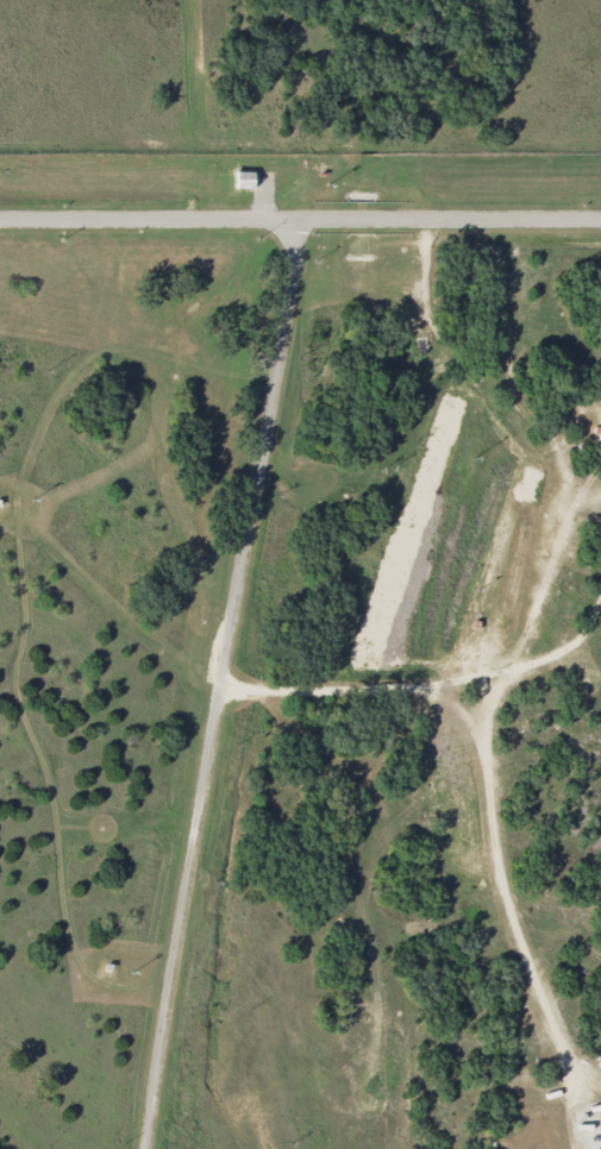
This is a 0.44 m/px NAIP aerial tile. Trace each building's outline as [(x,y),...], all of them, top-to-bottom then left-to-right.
[(236,170),(253,170),(253,189),(234,189),(236,170)]
